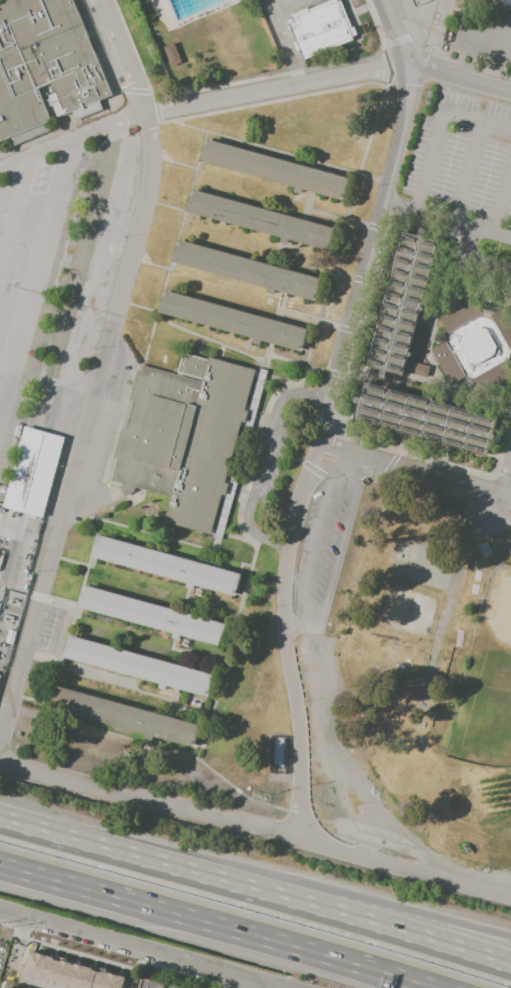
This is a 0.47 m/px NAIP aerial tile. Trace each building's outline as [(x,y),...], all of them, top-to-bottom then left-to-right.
[(114,98),(74,0),(11,0),(0,4),(0,144),(114,98)] [(287,18),(329,0),(337,0),(355,40),(305,61),(287,18)] [(480,5),(510,14),(510,0),(482,0),(480,5)] [(181,62),(172,42),(162,47),(170,67),(181,62)] [(197,171),(205,142),(352,181),(344,211),(197,171)] [(335,230),(330,252),(188,214),(194,192),(335,230)] [(402,233),(366,367),(404,378),(408,362),(418,328),(441,244),(402,233)] [(322,281),(179,242),(173,265),(316,303),(322,281)] [(309,331),(303,354),(159,316),(165,293),(309,331)] [(507,309),(510,317),(510,361),(510,380),(484,396),(475,381),(467,379),(452,387),(433,352),(447,344),(449,335),(440,319),(476,300),(479,305),(501,312),(507,309)] [(142,367),(177,376),(183,353),(257,373),(214,536),(167,524),(173,499),(112,482),(142,367)] [(425,376),(427,365),(420,363),(411,362),(409,371),(425,376)] [(364,384),(355,420),(489,458),(499,421),(364,384)] [(42,518),(63,436),(22,426),(2,507),(42,518)] [(467,520),(473,500),(463,498),(457,516),(467,520)] [(97,537),(243,577),(236,599),(91,559),(97,537)] [(77,612),(221,651),(227,628),(83,589),(77,612)] [(66,638),(214,678),(208,699),(61,659),(66,638)] [(49,711),(56,688),(200,728),(194,751),(49,711)] [(139,987),(177,987),(166,985),(166,986),(142,979),(139,987)]
